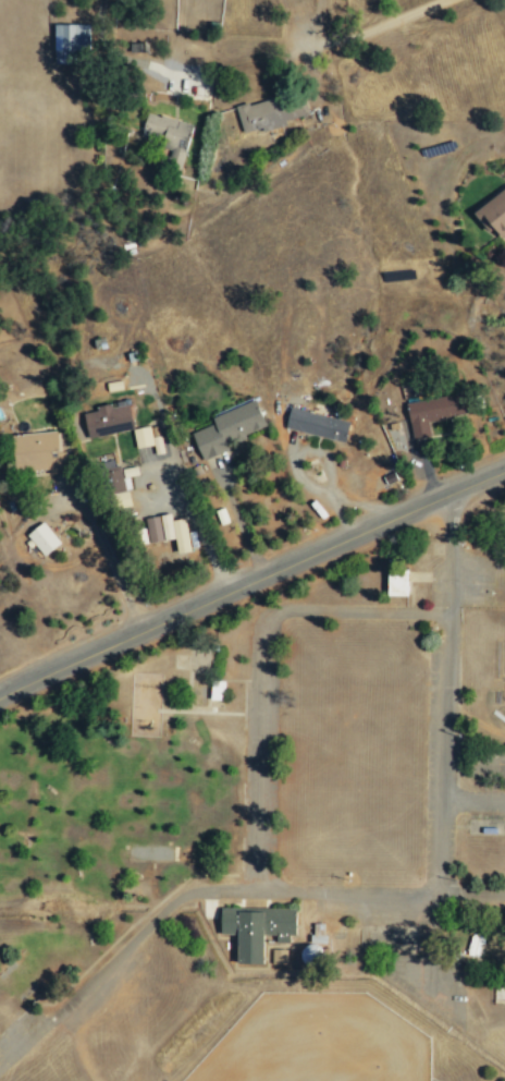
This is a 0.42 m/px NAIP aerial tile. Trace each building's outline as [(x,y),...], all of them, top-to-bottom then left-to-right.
[(88,24),(53,25),(53,61),(88,61),(88,24)] [(235,108),(242,134),(308,116),(304,102),(280,108),(277,97),(235,108)] [(192,125),(146,112),(140,133),(162,139),(160,148),(168,150),(164,162),(180,167),(192,125)] [(494,228),(501,238),(504,235),(504,189),(472,212),(487,233),(494,228)] [(406,402),(411,440),(430,437),(427,421),(466,416),(462,394),(406,402)] [(202,460),(228,450),(225,443),(265,427),(255,400),(210,418),(212,424),(191,433),(202,460)] [(82,411),(86,437),(132,430),(129,405),(112,408),(112,407),(82,411)] [(348,423),(289,408),(284,428),(343,443),(348,423)] [(65,451),(57,452),(56,432),(11,434),(14,473),(66,470),(65,451)] [(26,535),(43,557),(59,544),(42,522),(26,535)] [(406,596),(405,573),(386,573),(387,597),(406,596)] [(293,909),(219,908),(219,935),(237,935),(236,964),(262,964),(263,936),(275,936),(275,943),(293,943),(293,909)] [(310,944),(324,944),(324,924),(311,924),(310,944)] [(285,950),(271,950),(270,965),(285,965),(285,950)] [(492,1004),(504,1004),(504,990),(492,990),(492,1004)]
